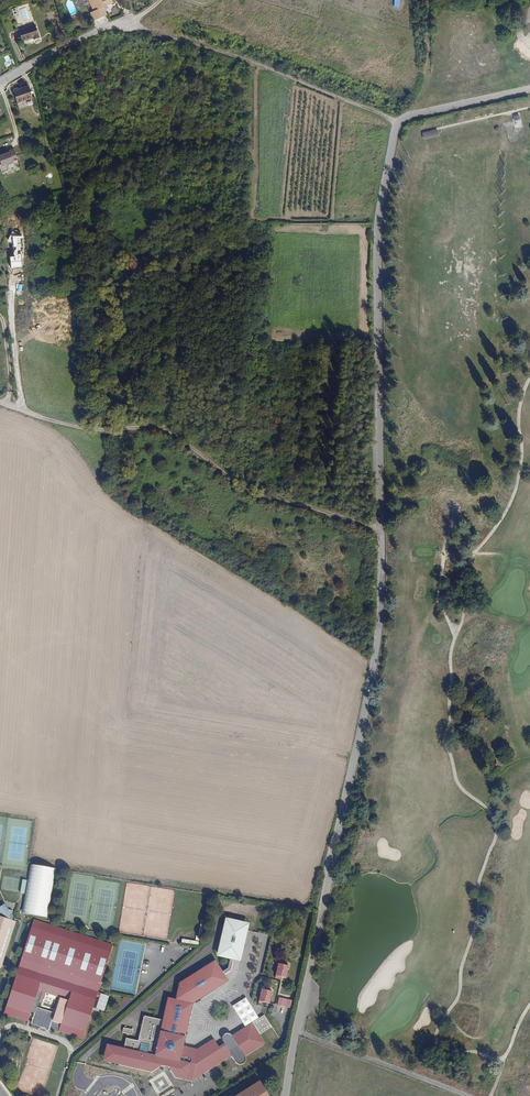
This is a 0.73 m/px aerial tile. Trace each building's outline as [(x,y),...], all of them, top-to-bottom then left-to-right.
[(95,11),(92,12),(96,21),(109,15),(105,6),(116,2),(115,0),(90,0),(95,11)] [(39,38),(35,25),(18,30),(22,41),(33,38),(33,40),(39,38)] [(32,98),(28,86),(18,89),(17,88),(13,89),(15,95),(17,95),(20,102),(32,98)] [(519,112),(512,115),(516,128),(523,125),(519,112)] [(424,140),(440,136),(438,128),(422,132),(424,140)] [(0,154),(0,158),(2,164),(0,164),(0,167),(2,172),(8,170),(7,164),(15,162),(14,159),(18,158),(15,148),(11,149),(11,151),(0,154)] [(47,917),(55,868),(30,864),(22,913),(47,917)] [(0,968),(1,968),(16,921),(10,919),(12,912),(7,911),(2,909),(1,908),(0,908),(0,968)] [(241,958),(248,928),(247,926),(246,925),(245,924),(242,923),(240,923),(238,925),(238,922),(236,921),(235,922),(235,923),(234,923),(233,920),(225,918),(217,953),(217,955),(218,957),(220,958),(223,959),(226,957),(227,956),(228,955),(230,955),(229,960),(227,969),(222,972),(223,975),(230,971),(233,961),(234,956),(241,958)] [(59,1033),(59,1032),(82,1039),(96,996),(97,992),(113,945),(34,919),(3,1014),(28,1022),(31,1011),(34,1012),(31,1024),(45,1028),(49,1030),(49,1028),(53,1029),(53,1031),(59,1033)] [(249,924),(233,920),(234,923),(235,923),(235,922),(236,921),(238,922),(238,925),(240,923),(242,923),(245,924),(246,925),(247,926),(248,928),(249,924)] [(220,970),(215,960),(211,963),(214,963),(215,963),(217,964),(218,967),(218,969),(220,970)] [(191,1002),(217,987),(213,981),(223,975),(222,972),(220,970),(218,969),(218,967),(217,964),(215,963),(214,963),(211,963),(178,982),(174,995),(166,994),(160,1020),(159,1018),(142,1014),(137,1040),(125,1037),(123,1047),(111,1045),(108,1047),(105,1050),(104,1055),(104,1058),(105,1060),(107,1062),(154,1071),(161,1065),(161,1062),(169,1064),(169,1067),(175,1077),(191,1081),(231,1056),(236,1063),(239,1064),(241,1064),(244,1063),(245,1060),(245,1059),(244,1057),(262,1046),(262,1041),(261,1038),(257,1037),(255,1037),(253,1034),(250,1036),(245,1028),(231,1036),(230,1035),(229,1034),(226,1034),(225,1034),(223,1035),(222,1037),(221,1038),(221,1041),(224,1044),(218,1048),(213,1039),(196,1049),(182,1046),(191,1002)] [(282,974),(284,973),(287,973),(288,967),(278,965),(275,976),(279,977),(279,975),(282,976),(282,974)] [(217,987),(227,982),(223,975),(213,981),(217,987)] [(269,1001),(271,992),(261,990),(258,1004),(261,1005),(262,1003),(265,1003),(265,1000),(269,1001)] [(102,1010),(107,995),(101,993),(99,997),(96,1008),(99,1010),(102,1010)] [(285,1008),(287,1000),(278,998),(276,1006),(285,1008)] [(261,1038),(251,1024),(245,1028),(250,1036),(253,1034),(255,1037),(257,1037),(261,1038)] [(107,1062),(105,1060),(104,1058),(104,1055),(105,1050),(108,1047),(111,1045),(105,1044),(102,1061),(107,1062)] [(280,1088),(270,1073),(234,1095),(278,1095),(280,1088)]
